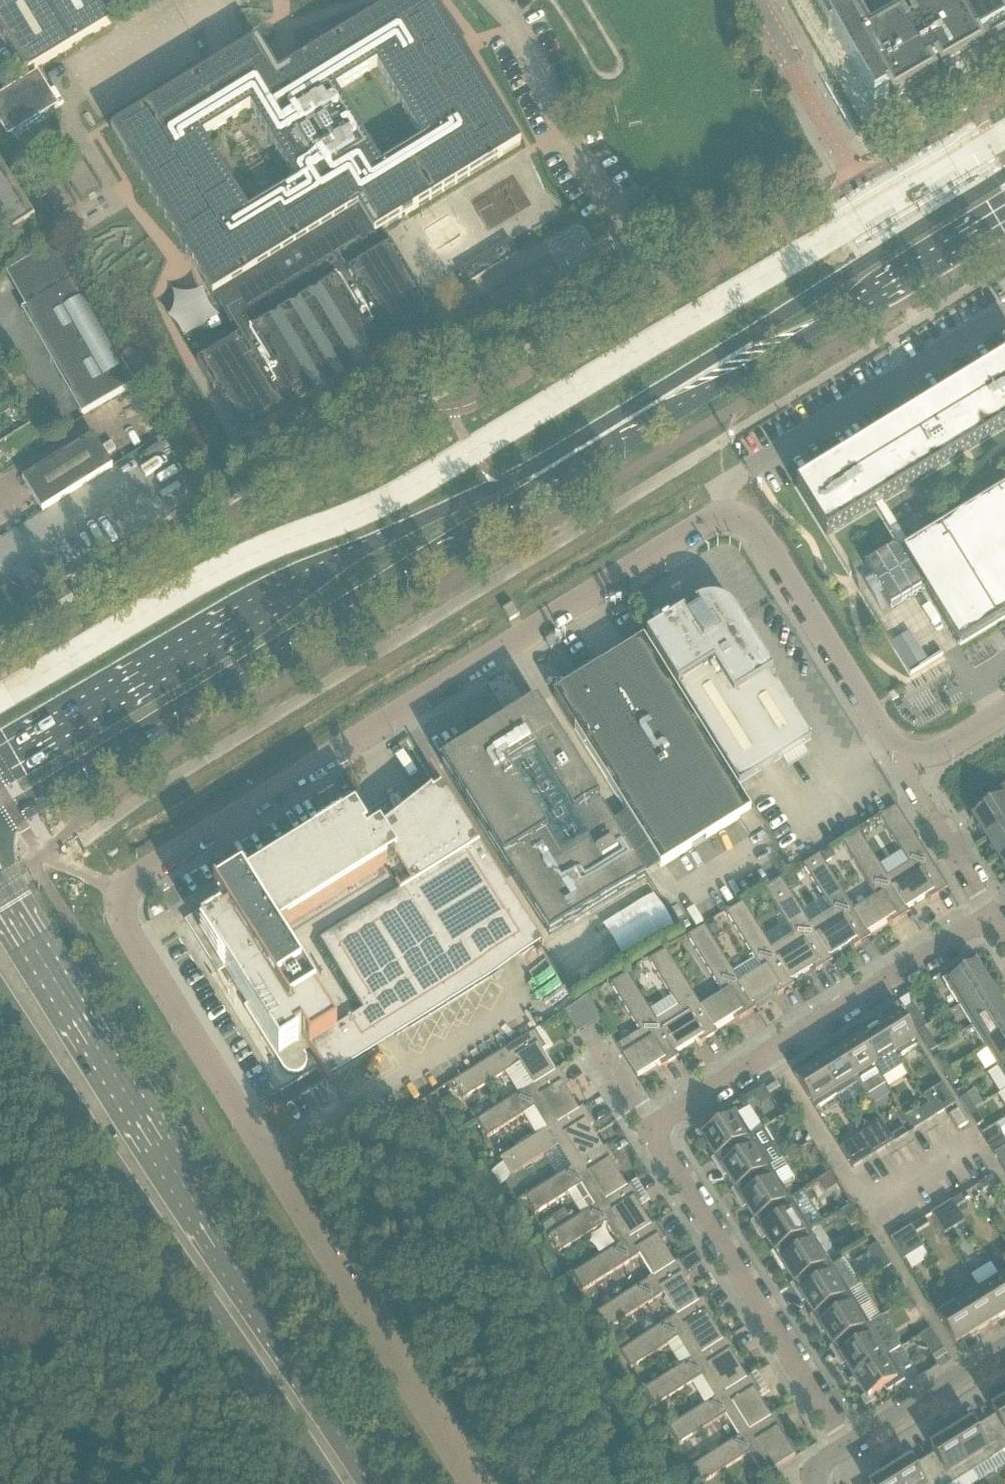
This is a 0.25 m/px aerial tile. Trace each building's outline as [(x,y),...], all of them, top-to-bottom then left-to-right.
[(28,73),(71,47),(42,0),(0,0),(0,27),(28,73)] [(71,47),(113,22),(100,0),(42,0),(71,47)] [(380,244),(375,235),(520,146),(431,0),(402,0),(278,76),(258,41),(111,131),(238,339),(197,364),(234,424),(244,441),(287,415),(284,410),(296,402),(299,407),(382,356),(379,351),(391,343),(394,349),(437,323),(390,247),(391,246),(387,239),(380,244)] [(962,0),(942,0),(909,19),(911,22),(901,27),(899,24),(871,40),(870,38),(872,37),(867,30),(866,31),(856,14),(867,7),(863,0),(811,0),(828,30),(831,28),(874,103),(889,94),(893,102),(931,80),(927,73),(937,67),(941,75),(979,53),(975,45),(985,39),(962,0)] [(985,39),(989,47),(1004,38),(1004,0),(962,0),(985,39)] [(8,141),(59,110),(38,76),(0,100),(0,129),(8,141)] [(35,219),(0,164),(0,241),(35,219)] [(510,240),(458,272),(467,286),(518,254),(510,240)] [(81,415),(135,385),(74,279),(20,310),(81,415)] [(882,503),(1004,428),(1004,360),(796,488),(826,538),(875,508),(959,645),(1004,617),(1004,489),(909,547),(882,503)] [(21,481),(30,495),(40,512),(111,468),(91,437),(21,481)] [(0,593),(0,609),(25,593),(26,593),(19,581),(0,593)] [(741,624),(736,616),(736,615),(734,613),(732,610),(731,609),(727,607),(723,605),(719,603),(714,602),(710,602),(705,603),(702,603),(699,604),(697,605),(695,607),(699,614),(688,621),(684,614),(647,637),(739,785),(811,740),(771,675),(773,674),(741,624)] [(502,611),(509,622),(520,616),(513,604),(502,611)] [(643,639),(584,677),(583,677),(584,679),(571,688),(569,686),(568,686),(553,696),(628,816),(660,868),(751,812),(643,639)] [(537,705),(512,721),(442,765),(550,938),(645,878),(537,705)] [(384,830),(386,834),(380,838),(380,837),(366,846),(363,841),(367,838),(359,825),(346,832),(343,827),(219,904),(215,897),(214,898),(228,921),(223,924),(221,920),(201,932),(247,1006),(244,1008),(283,1070),(284,1071),(285,1072),(287,1074),(289,1075),(291,1075),(293,1076),(295,1076),(297,1076),(299,1075),(301,1074),(303,1072),(305,1071),(305,1070),(306,1069),(307,1067),(307,1066),(307,1063),(307,1061),(307,1059),(306,1057),(304,1054),(309,1051),(330,1085),(332,1084),(328,1077),(538,946),(542,953),(543,952),(431,771),(429,772),(441,790),(433,795),(432,792),(384,830)] [(984,840),(1004,827),(1004,785),(978,802),(984,811),(971,819),(971,820),(974,819),(986,838),(983,840),(984,840)] [(908,864),(887,878),(906,909),(907,909),(928,896),(931,900),(948,889),(896,805),(895,806),(895,807),(879,817),(908,864)] [(996,861),(1004,855),(1004,827),(984,840),(984,841),(987,839),(999,858),(996,860),(996,861)] [(876,898),(855,911),(854,911),(868,933),(890,920),(892,924),(909,913),(907,909),(906,909),(887,878),(858,831),(841,841),(876,898)] [(828,848),(819,854),(819,855),(825,864),(835,858),(828,848)] [(832,912),(810,925),(810,926),(829,957),(830,957),(851,944),(854,948),(871,937),(868,933),(854,911),(855,911),(825,864),(819,855),(802,865),(832,912)] [(996,861),(997,861),(1000,859),(1004,868),(1004,855),(996,861)] [(793,936),(772,949),(771,950),(791,981),(792,981),(813,967),(815,972),(833,961),(830,957),(829,957),(810,926),(810,925),(781,879),(764,889),(793,936)] [(761,970),(740,983),(739,983),(753,1005),(774,991),(777,996),(794,985),(792,981),(791,981),(771,950),(772,949),(743,903),(726,913),(761,970)] [(713,921),(704,926),(710,936),(715,932),(716,926),(713,921)] [(723,994),(701,1007),(714,1029),(715,1029),(736,1015),(739,1020),(756,1009),(753,1005),(739,983),(740,983),(710,936),(704,926),(687,937),(723,994)] [(678,1008),(657,1021),(657,1022),(676,1053),(698,1039),(700,1044),(717,1033),(715,1029),(714,1029),(701,1007),(666,950),(649,961),(678,1008)] [(943,981),(959,1006),(993,985),(993,984),(989,987),(975,964),(974,965),(975,967),(959,977),(956,972),(943,981)] [(636,968),(627,974),(628,974),(633,983),(639,980),(640,973),(636,968)] [(657,1022),(657,1021),(633,983),(628,974),(611,985),(640,1032),(617,1046),(637,1077),(659,1063),(662,1068),(679,1057),(676,1053),(657,1022)] [(971,1027),(1004,1006),(1004,1005),(1002,1007),(990,988),(994,985),(993,985),(959,1006),(971,1027)] [(564,1013),(577,1034),(601,1019),(587,998),(564,1013)] [(984,1047),(1004,1034),(1004,1012),(1002,1008),(1004,1006),(971,1027),(984,1047)] [(877,1024),(876,1024),(898,1058),(919,1045),(897,1011),(896,1012),(899,1016),(879,1028),(877,1024)] [(909,1019),(917,1032),(924,1028),(916,1014),(909,1019)] [(856,1036),(856,1037),(858,1041),(877,1071),(883,1080),(903,1067),(898,1058),(879,1028),(876,1024),(878,1028),(859,1040),(856,1036)] [(924,1028),(917,1032),(926,1046),(933,1042),(924,1028)] [(454,1082),(452,1082),(463,1099),(504,1074),(518,1095),(533,1085),(533,1086),(555,1073),(555,1072),(541,1051),(546,1048),(535,1031),(454,1082)] [(997,1067),(1004,1062),(1004,1034),(984,1047),(997,1067)] [(836,1049),(835,1049),(857,1084),(865,1097),(886,1085),(877,1071),(856,1037),(855,1037),(858,1041),(838,1053),(836,1049)] [(816,1062),(815,1062),(837,1097),(857,1084),(835,1049),(835,1050),(837,1054),(818,1066),(816,1062)] [(934,1059),(943,1073),(950,1069),(941,1055),(934,1059)] [(837,1097),(815,1062),(814,1062),(817,1067),(798,1079),(795,1075),(794,1075),(816,1110),(837,1097)] [(1004,1080),(1004,1062),(997,1067),(1004,1080)] [(534,1109),(547,1130),(548,1130),(579,1111),(579,1110),(565,1089),(570,1086),(559,1069),(555,1072),(555,1073),(533,1086),(533,1085),(518,1095),(476,1121),(487,1138),(521,1117),(534,1109)] [(950,1069),(943,1073),(951,1087),(958,1082),(950,1069)] [(777,1084),(766,1091),(769,1095),(770,1096),(782,1116),(793,1110),(780,1089),(777,1084)] [(943,1085),(922,1097),(935,1118),(956,1105),(943,1085)] [(960,1100),(968,1113),(975,1109),(967,1096),(960,1100)] [(480,1105),(469,1111),(475,1120),(486,1114),(480,1105)] [(928,1106),(907,1119),(914,1131),(935,1118),(928,1106)] [(534,1138),(500,1159),(504,1164),(511,1176),(543,1156),(557,1177),(571,1168),(572,1169),(593,1155),(603,1149),(593,1133),(589,1127),(593,1125),(594,1125),(593,1124),(583,1108),(579,1110),(579,1111),(548,1130),(547,1130),(534,1138)] [(702,1134),(701,1135),(715,1158),(711,1160),(711,1161),(751,1136),(762,1129),(749,1108),(738,1115),(735,1110),(717,1122),(720,1126),(704,1136),(702,1134)] [(547,1130),(534,1109),(521,1117),(534,1138),(547,1130)] [(975,1109),(968,1113),(977,1127),(984,1123),(975,1109)] [(949,1116),(957,1130),(968,1124),(959,1110),(949,1116)] [(881,1123),(861,1136),(874,1156),(894,1144),(890,1137),(881,1123)] [(904,1128),(890,1137),(894,1144),(908,1135),(904,1128)] [(751,1136),(711,1161),(712,1161),(716,1159),(735,1189),(731,1192),(771,1167),(761,1152),(772,1145),(762,1129),(751,1136)] [(987,1143),(994,1154),(1004,1147),(1004,1142),(1001,1134),(987,1143)] [(874,1156),(861,1136),(840,1149),(853,1169),(874,1156)] [(761,1152),(771,1167),(782,1161),(772,1145),(761,1152)] [(557,1177),(524,1197),(535,1215),(567,1195),(580,1216),(593,1208),(595,1207),(596,1207),(627,1188),(627,1187),(613,1166),(618,1163),(607,1146),(603,1149),(593,1155),(572,1169),(571,1168),(557,1177)] [(1003,1170),(1004,1172),(1004,1171),(1004,1148),(1004,1147),(994,1154),(1003,1170)] [(771,1167),(783,1186),(794,1180),(782,1161),(771,1167)] [(504,1164),(491,1172),(500,1187),(506,1183),(511,1176),(504,1164)] [(750,1223),(751,1224),(790,1199),(783,1186),(771,1167),(731,1192),(731,1193),(736,1190),(755,1220),(750,1223)] [(831,1173),(818,1181),(826,1194),(839,1185),(831,1173)] [(979,1185),(983,1191),(997,1183),(993,1176),(979,1185)] [(606,1224),(619,1245),(620,1245),(651,1226),(651,1225),(637,1204),(642,1202),(631,1185),(627,1187),(627,1188),(596,1207),(595,1207),(548,1236),(559,1253),(606,1224)] [(790,1199),(810,1230),(822,1223),(803,1191),(790,1199)] [(965,1193),(952,1201),(956,1208),(970,1200),(965,1193)] [(770,1254),(770,1255),(810,1230),(790,1199),(751,1224),(755,1221),(774,1252),(770,1254)] [(956,1208),(952,1201),(938,1210),(931,1214),(943,1233),(964,1221),(956,1208)] [(852,1205),(841,1212),(851,1227),(861,1220),(852,1205)] [(925,1218),(911,1227),(915,1234),(929,1225),(925,1218)] [(552,1220),(542,1227),(548,1235),(558,1229),(552,1220)] [(640,1256),(653,1277),(653,1278),(675,1264),(661,1243),(666,1240),(655,1223),(651,1225),(651,1226),(620,1245),(619,1245),(572,1274),(583,1291),(640,1256)] [(911,1227),(897,1235),(890,1240),(903,1261),(904,1260),(922,1249),(924,1248),(915,1234),(911,1227)] [(790,1286),(830,1262),(810,1230),(770,1255),(771,1256),(775,1253),(794,1283),(790,1286)] [(867,1252),(878,1269),(888,1262),(877,1245),(867,1252)] [(922,1249),(904,1260),(911,1271),(929,1260),(922,1249)] [(809,1317),(810,1318),(849,1293),(860,1287),(843,1260),(833,1266),(830,1262),(790,1286),(790,1287),(795,1284),(814,1315),(809,1317)] [(664,1294),(677,1316),(699,1303),(699,1302),(685,1281),(690,1278),(679,1261),(675,1264),(653,1278),(653,1277),(596,1313),(607,1330),(664,1294)] [(888,1262),(878,1269),(881,1273),(891,1267),(888,1262)] [(978,1288),(998,1275),(991,1264),(971,1277),(978,1288)] [(894,1272),(891,1267),(881,1273),(884,1278),(894,1272)] [(978,1288),(999,1323),(1000,1323),(997,1318),(1004,1314),(1004,1287),(998,1275),(978,1288)] [(860,1287),(849,1293),(869,1325),(880,1318),(860,1287)] [(978,1288),(957,1301),(979,1336),(979,1335),(977,1331),(996,1319),(999,1323),(978,1288)] [(905,1291),(896,1296),(901,1305),(910,1299),(905,1291)] [(829,1349),(869,1325),(849,1293),(810,1318),(814,1316),(833,1346),(829,1349)] [(678,1339),(691,1360),(692,1361),(723,1341),(709,1319),(713,1317),(703,1300),(699,1302),(699,1303),(677,1316),(631,1344),(620,1351),(631,1368),(666,1346),(678,1339)] [(910,1300),(901,1305),(905,1311),(911,1312),(916,1309),(910,1300)] [(979,1336),(957,1301),(936,1314),(958,1349),(959,1348),(956,1344),(976,1332),(978,1336),(979,1336)] [(869,1325),(889,1356),(900,1350),(897,1345),(899,1343),(887,1324),(885,1326),(880,1318),(869,1325)] [(849,1380),(849,1381),(889,1356),(869,1325),(829,1349),(830,1350),(834,1347),(853,1378),(849,1380)] [(920,1336),(933,1357),(944,1351),(931,1330),(929,1330),(920,1336)] [(624,1335),(613,1342),(619,1351),(630,1344),(624,1335)] [(702,1377),(715,1399),(716,1399),(747,1380),(747,1379),(733,1358),(737,1355),(727,1338),(723,1341),(692,1361),(691,1360),(679,1368),(644,1389),(648,1395),(655,1406),(690,1385),(702,1377)] [(691,1360),(678,1339),(666,1346),(679,1368),(691,1360)] [(889,1356),(905,1382),(908,1387),(919,1380),(900,1350),(889,1356)] [(947,1356),(944,1351),(933,1357),(936,1363),(947,1356)] [(889,1356),(849,1381),(854,1379),(868,1401),(869,1401),(867,1398),(884,1388),(887,1393),(905,1382),(889,1356)] [(726,1416),(739,1437),(771,1418),(771,1417),(757,1396),(761,1394),(751,1376),(747,1379),(747,1380),(716,1399),(715,1399),(703,1406),(668,1428),(679,1445),(726,1416)] [(715,1399),(702,1377),(690,1385),(703,1406),(715,1399)] [(646,1396),(639,1401),(646,1412),(653,1407),(646,1396)] [(984,1423),(1003,1453),(1004,1452),(1004,1403),(992,1412),(995,1417),(984,1423)] [(739,1437),(692,1466),(703,1483),(750,1454),(764,1477),(795,1457),(781,1435),(785,1432),(775,1415),(771,1417),(771,1418),(739,1437)] [(971,1425),(951,1437),(972,1472),(1003,1453),(984,1423),(974,1430),(971,1425)] [(923,1461),(937,1483),(954,1483),(972,1472),(951,1437),(931,1450),(934,1455),(923,1461)] [(695,1450),(685,1456),(691,1466),(701,1460),(695,1450)] [(890,1475),(895,1483),(937,1483),(923,1461),(913,1468),(910,1463),(890,1475)] [(890,1475),(876,1483),(895,1483),(890,1475)]
